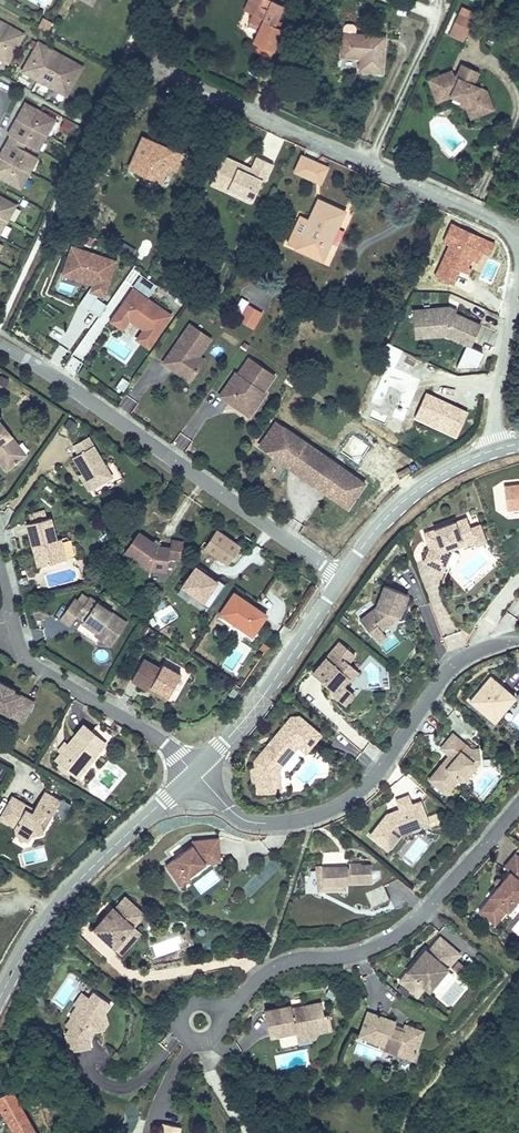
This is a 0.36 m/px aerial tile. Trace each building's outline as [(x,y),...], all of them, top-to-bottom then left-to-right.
[(248,12),(253,0),(249,0),(244,10),(248,12)] [(283,29),(275,25),(277,20),(283,5),(271,0),(253,0),(248,12),(253,14),(249,22),(260,26),(253,42),(258,44),(269,49),(273,51),(283,29)] [(461,34),(466,36),(476,12),(462,6),(449,35),(458,39),(461,34)] [(52,23),(43,18),(38,27),(47,32),(52,23)] [(0,20),(0,61),(8,65),(26,34),(0,20)] [(285,23),(277,20),(275,25),(283,29),(285,23)] [(361,53),(361,57),(360,70),(382,71),(385,37),(355,35),(356,28),(353,24),(347,24),(343,27),(343,34),(341,56),(355,57),(356,53),(361,53)] [(84,67),(38,41),(20,72),(67,98),(84,67)] [(265,56),(269,49),(258,44),(254,52),(265,56)] [(443,92),(451,96),(461,100),(471,105),(475,116),(493,109),(486,91),(472,85),(479,71),(462,64),(457,74),(456,77),(452,75),(451,71),(437,76),(443,92)] [(437,101),(451,96),(443,92),(437,76),(429,80),(437,101)] [(471,118),(475,116),(471,105),(461,100),(460,104),(468,108),(471,118)] [(11,136),(28,146),(38,151),(55,120),(26,104),(8,135),(11,136)] [(11,136),(8,141),(25,150),(28,146),(11,136)] [(167,167),(174,151),(142,137),(129,167),(138,171),(139,172),(140,173),(141,175),(142,176),(144,177),(145,177),(147,178),(149,178),(150,178),(152,177),(153,177),(161,181),(167,167)] [(8,141),(0,155),(0,177),(20,188),(38,157),(25,150),(8,141)] [(182,155),(174,151),(167,167),(175,171),(182,155)] [(236,193),(235,196),(252,203),(262,180),(265,182),(273,164),(257,156),(251,168),(249,174),(238,168),(240,163),(223,156),(213,178),(229,185),(227,189),(236,193)] [(302,156),(295,171),(320,183),(327,167),(302,156)] [(251,168),(240,163),(238,168),(249,174),(251,168)] [(210,185),(235,196),(236,193),(227,189),(229,185),(213,178),(210,185)] [(0,196),(0,233),(16,205),(12,203),(0,196)] [(333,224),(338,226),(345,212),(318,200),(309,220),(301,215),(288,244),(323,260),(329,245),(325,243),(333,224)] [(329,245),(338,226),(333,224),(325,243),(329,245)] [(131,259),(136,250),(123,242),(118,250),(131,259)] [(73,262),(68,278),(83,283),(85,279),(93,281),(91,285),(89,293),(98,296),(104,298),(117,261),(70,245),(65,260),(73,262)] [(60,275),(68,278),(73,262),(65,260),(60,275)] [(89,293),(91,285),(79,303),(88,309),(96,298),(98,296),(89,293)] [(142,330),(156,340),(173,315),(132,287),(108,322),(122,331),(129,321),(142,330)] [(96,298),(88,309),(99,316),(106,305),(96,298)] [(254,328),(262,313),(247,305),(239,319),(254,328)] [(443,310),(443,307),(412,310),(413,320),(422,320),(423,329),(428,329),(429,337),(445,335),(471,347),(481,324),(455,313),(455,312),(454,314),(445,310),(443,310)] [(415,338),(429,337),(428,329),(423,329),(422,320),(413,320),(415,338)] [(137,336),(140,329),(129,324),(126,331),(137,336)] [(176,364),(193,376),(201,365),(195,361),(198,356),(210,339),(190,324),(180,338),(183,339),(179,345),(176,344),(163,362),(172,369),(176,364)] [(149,350),(156,340),(142,330),(135,340),(149,350)] [(59,364),(68,352),(60,346),(51,358),(59,364)] [(204,360),(198,356),(195,361),(201,365),(204,360)] [(246,405),(253,410),(260,400),(256,397),(260,391),(263,392),(274,376),(249,358),(238,374),(238,375),(240,376),(237,380),(232,377),(220,395),(236,407),(246,405)] [(190,380),(193,376),(176,364),(172,369),(190,380)] [(6,386),(9,379),(0,375),(0,376),(0,384),(6,386)] [(122,377),(115,387),(123,392),(130,382),(122,377)] [(265,393),(263,392),(260,391),(256,397),(260,400),(265,393)] [(121,408),(131,414),(138,402),(127,396),(121,408)] [(30,406),(25,401),(20,407),(26,411),(30,406)] [(249,416),(253,410),(246,405),(236,407),(249,416)] [(73,432),(78,424),(69,417),(64,425),(73,432)] [(290,468),(307,444),(276,422),(260,446),(290,468)] [(18,445),(0,423),(0,462),(6,470),(22,458),(14,448),(18,445)] [(83,473),(92,489),(112,477),(88,436),(73,445),(78,454),(73,457),(83,473)] [(290,468),(313,484),(330,460),(307,444),(290,468)] [(26,455),(18,445),(14,448),(22,458),(26,455)] [(330,460),(313,484),(348,508),(365,484),(330,460)] [(115,479),(121,475),(113,463),(107,466),(115,479)] [(89,490),(92,489),(83,473),(80,475),(89,490)] [(504,486),(507,510),(518,509),(518,484),(504,486)] [(37,545),(42,566),(66,560),(61,539),(56,540),(50,517),(47,518),(45,510),(29,514),(31,522),(27,523),(33,546),(37,545)] [(428,549),(422,562),(442,572),(447,563),(452,551),(453,550),(451,546),(474,538),(469,527),(466,516),(422,533),(425,539),(428,538),(431,547),(428,549)] [(479,523),(469,527),(474,538),(451,546),(453,550),(474,542),(476,546),(487,542),(479,523)] [(242,544),(217,528),(208,543),(204,541),(200,546),(228,565),(242,544)] [(160,544),(140,530),(124,552),(150,570),(167,572),(169,559),(182,561),(185,540),(172,538),(171,546),(160,544)] [(38,567),(42,566),(37,545),(33,546),(38,567)] [(459,554),(452,551),(447,563),(453,566),(459,554)] [(191,595),(209,608),(225,584),(197,564),(177,593),(187,601),(191,595)] [(21,585),(28,583),(26,577),(19,579),(21,585)] [(373,638),(381,631),(400,617),(408,596),(382,586),(374,607),(358,619),(373,638)] [(262,613),(263,610),(234,591),(219,614),(253,637),(267,617),(262,613)] [(102,634),(99,639),(111,646),(128,622),(90,595),(89,597),(82,592),(78,599),(75,597),(59,619),(69,626),(76,616),(83,621),(102,634)] [(35,619),(46,617),(43,605),(32,607),(35,619)] [(94,635),(99,639),(102,634),(83,621),(81,624),(95,633),(94,635)] [(140,635),(147,639),(153,630),(145,625),(140,635)] [(32,630),(34,642),(45,640),(44,628),(32,630)] [(386,637),(381,631),(373,638),(377,643),(386,637)] [(266,652),(270,646),(263,642),(259,648),(266,652)] [(339,699),(347,689),(343,685),(349,678),(351,680),(358,671),(348,663),(355,655),(339,642),(313,673),(323,681),(325,679),(329,683),(327,685),(332,689),(332,693),(339,699)] [(151,686),(168,696),(181,675),(163,665),(161,668),(143,658),(131,680),(149,690),(151,686)] [(503,693),(506,690),(489,676),(467,702),(491,722),(510,699),(503,693)] [(13,691),(14,688),(0,681),(0,684),(13,691)] [(13,709),(26,716),(33,702),(13,691),(0,684),(0,710),(10,715),(13,709)] [(166,700),(168,696),(151,686),(149,690),(166,700)] [(228,694),(233,698),(239,690),(234,686),(228,694)] [(353,694),(347,689),(339,699),(345,704),(353,694)] [(515,698),(506,690),(503,693),(510,699),(491,722),(494,724),(515,698)] [(13,709),(10,715),(23,722),(26,716),(13,709)] [(298,746),(303,750),(306,752),(320,734),(298,715),(291,717),(255,761),(256,768),(251,768),(252,781),(257,781),(258,792),(280,790),(279,768),(282,764),(298,746)] [(66,767),(70,771),(71,772),(83,770),(82,762),(87,757),(95,756),(105,743),(111,736),(97,725),(92,732),(83,725),(67,745),(64,743),(59,750),(61,752),(55,759),(61,763),(66,767)] [(464,780),(470,773),(470,770),(467,768),(473,762),(480,761),(478,748),(471,749),(453,734),(441,748),(451,757),(448,761),(446,759),(429,780),(446,794),(459,778),(461,781),(464,780)] [(298,756),(303,750),(298,746),(282,764),(290,770),(300,758),(298,756)] [(83,770),(95,756),(87,757),(82,762),(83,770)] [(140,766),(147,765),(146,756),(139,757),(140,766)] [(0,765),(0,777),(6,781),(13,772),(1,763),(0,765)] [(68,774),(70,771),(66,767),(61,763),(58,767),(68,774)] [(54,782),(71,792),(73,790),(55,779),(54,782)] [(73,790),(71,792),(70,794),(77,799),(80,794),(73,790)] [(53,814),(61,800),(44,791),(34,809),(32,813),(26,809),(25,804),(12,797),(0,818),(0,820),(8,824),(9,823),(15,827),(17,834),(29,841),(33,835),(44,831),(40,821),(45,814),(50,813),(53,814)] [(417,820),(426,817),(420,801),(411,804),(408,795),(396,800),(400,809),(393,812),(386,820),(384,818),(370,835),(387,849),(400,833),(419,825),(417,820)] [(66,817),(70,804),(61,802),(58,814),(66,817)] [(34,809),(25,804),(26,809),(32,813),(34,809)] [(44,831),(53,814),(50,813),(45,814),(40,821),(44,831)] [(428,822),(426,817),(417,820),(419,825),(428,822)] [(184,872),(187,876),(205,863),(205,862),(210,858),(220,857),(218,838),(199,840),(199,845),(193,845),(166,865),(175,878),(184,872)] [(497,887),(490,896),(491,897),(479,911),(496,925),(507,911),(508,911),(518,898),(518,856),(515,853),(504,867),(510,872),(503,881),(497,887)] [(323,876),(323,890),(345,889),(345,884),(372,882),(371,865),(361,866),(361,864),(352,864),(350,864),(350,869),(347,869),(347,866),(317,868),(317,877),(323,876)] [(189,880),(187,876),(184,872),(175,878),(181,886),(189,880)] [(495,885),(497,887),(503,881),(500,879),(497,879),(495,882),(495,885)] [(373,909),(390,900),(383,885),(365,893),(373,909)] [(142,914),(124,898),(113,909),(108,915),(106,913),(91,929),(119,954),(139,932),(132,926),(142,914)] [(416,965),(414,963),(400,981),(417,995),(424,987),(429,990),(460,954),(440,937),(428,952),(426,950),(418,958),(420,960),(416,965)] [(74,1022),(70,1028),(66,1034),(69,1051),(90,1047),(88,1038),(91,1037),(89,1027),(97,1026),(101,1019),(100,1011),(106,1010),(110,1003),(93,992),(89,998),(86,1002),(84,1002),(80,1007),(77,1005),(71,1016),(72,1017),(74,1018),(72,1021),(74,1022)] [(75,1004),(77,1005),(80,1007),(84,1002),(86,1002),(89,998),(82,993),(75,1004)] [(296,1009),(296,1006),(291,1007),(291,1004),(264,1009),(270,1037),(296,1032),(297,1038),(308,1036),(314,1040),(318,1033),(333,1030),(329,1013),(324,1014),(321,1001),(303,1005),(304,1007),(296,1009)] [(105,1013),(106,1010),(100,1011),(101,1019),(97,1026),(89,1027),(91,1037),(94,1030),(103,1028),(107,1022),(105,1013)] [(395,1027),(395,1024),(397,1020),(367,1010),(358,1036),(382,1045),(381,1048),(414,1060),(425,1030),(405,1023),(404,1027),(403,1030),(395,1027)] [(21,1107),(10,1089),(0,1095),(0,1106),(15,1132),(36,1132),(21,1107)] [(180,1126),(163,1123),(161,1132),(178,1132),(180,1126)]
